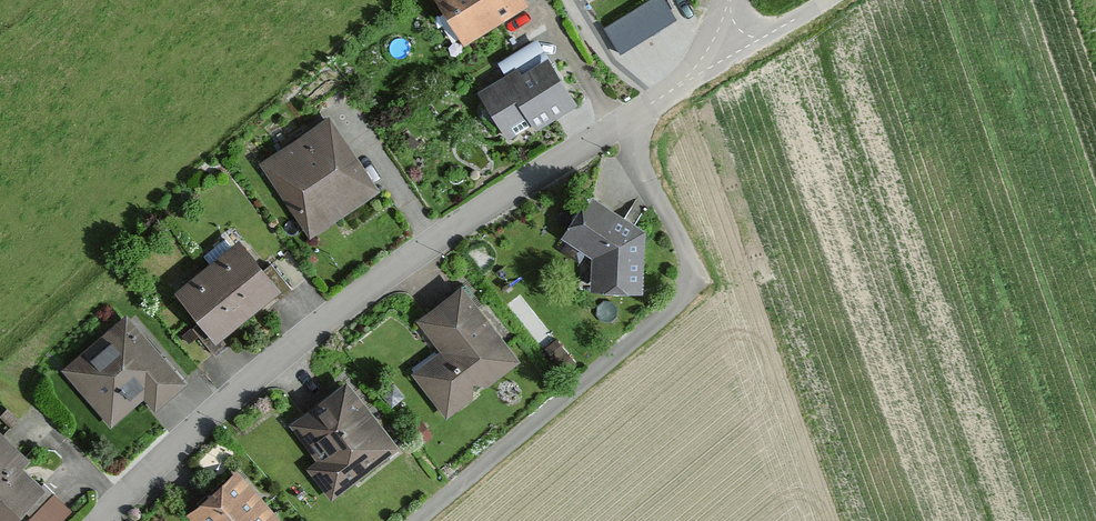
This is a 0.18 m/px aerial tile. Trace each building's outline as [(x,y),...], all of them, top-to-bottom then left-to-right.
[(468,47),(535,3),(533,0),(436,0),(468,47)] [(605,30),(620,53),(672,19),(660,0),(651,0),(605,30)] [(505,73),(481,89),(512,136),(533,122),(540,134),(584,104),(540,37),(499,64),(505,73)] [(331,113),(258,166),(312,241),(385,189),(331,113)] [(590,202),(566,237),(597,257),(596,290),(638,291),(640,235),(590,202)] [(241,238),(177,291),(220,343),(276,297),(284,291),(241,238)] [(443,350),(413,373),(448,420),(525,362),(466,284),(419,319),(443,350)] [(128,314),(66,370),(113,422),(143,395),(159,412),(191,382),(128,314)] [(348,381),(293,424),(322,460),(308,471),(331,500),(400,447),(348,381)] [(52,487),(31,467),(38,459),(2,426),(0,427),(0,520),(21,520),(52,487)] [(191,512),(198,520),(285,520),(286,520),(242,469),(191,512)]
